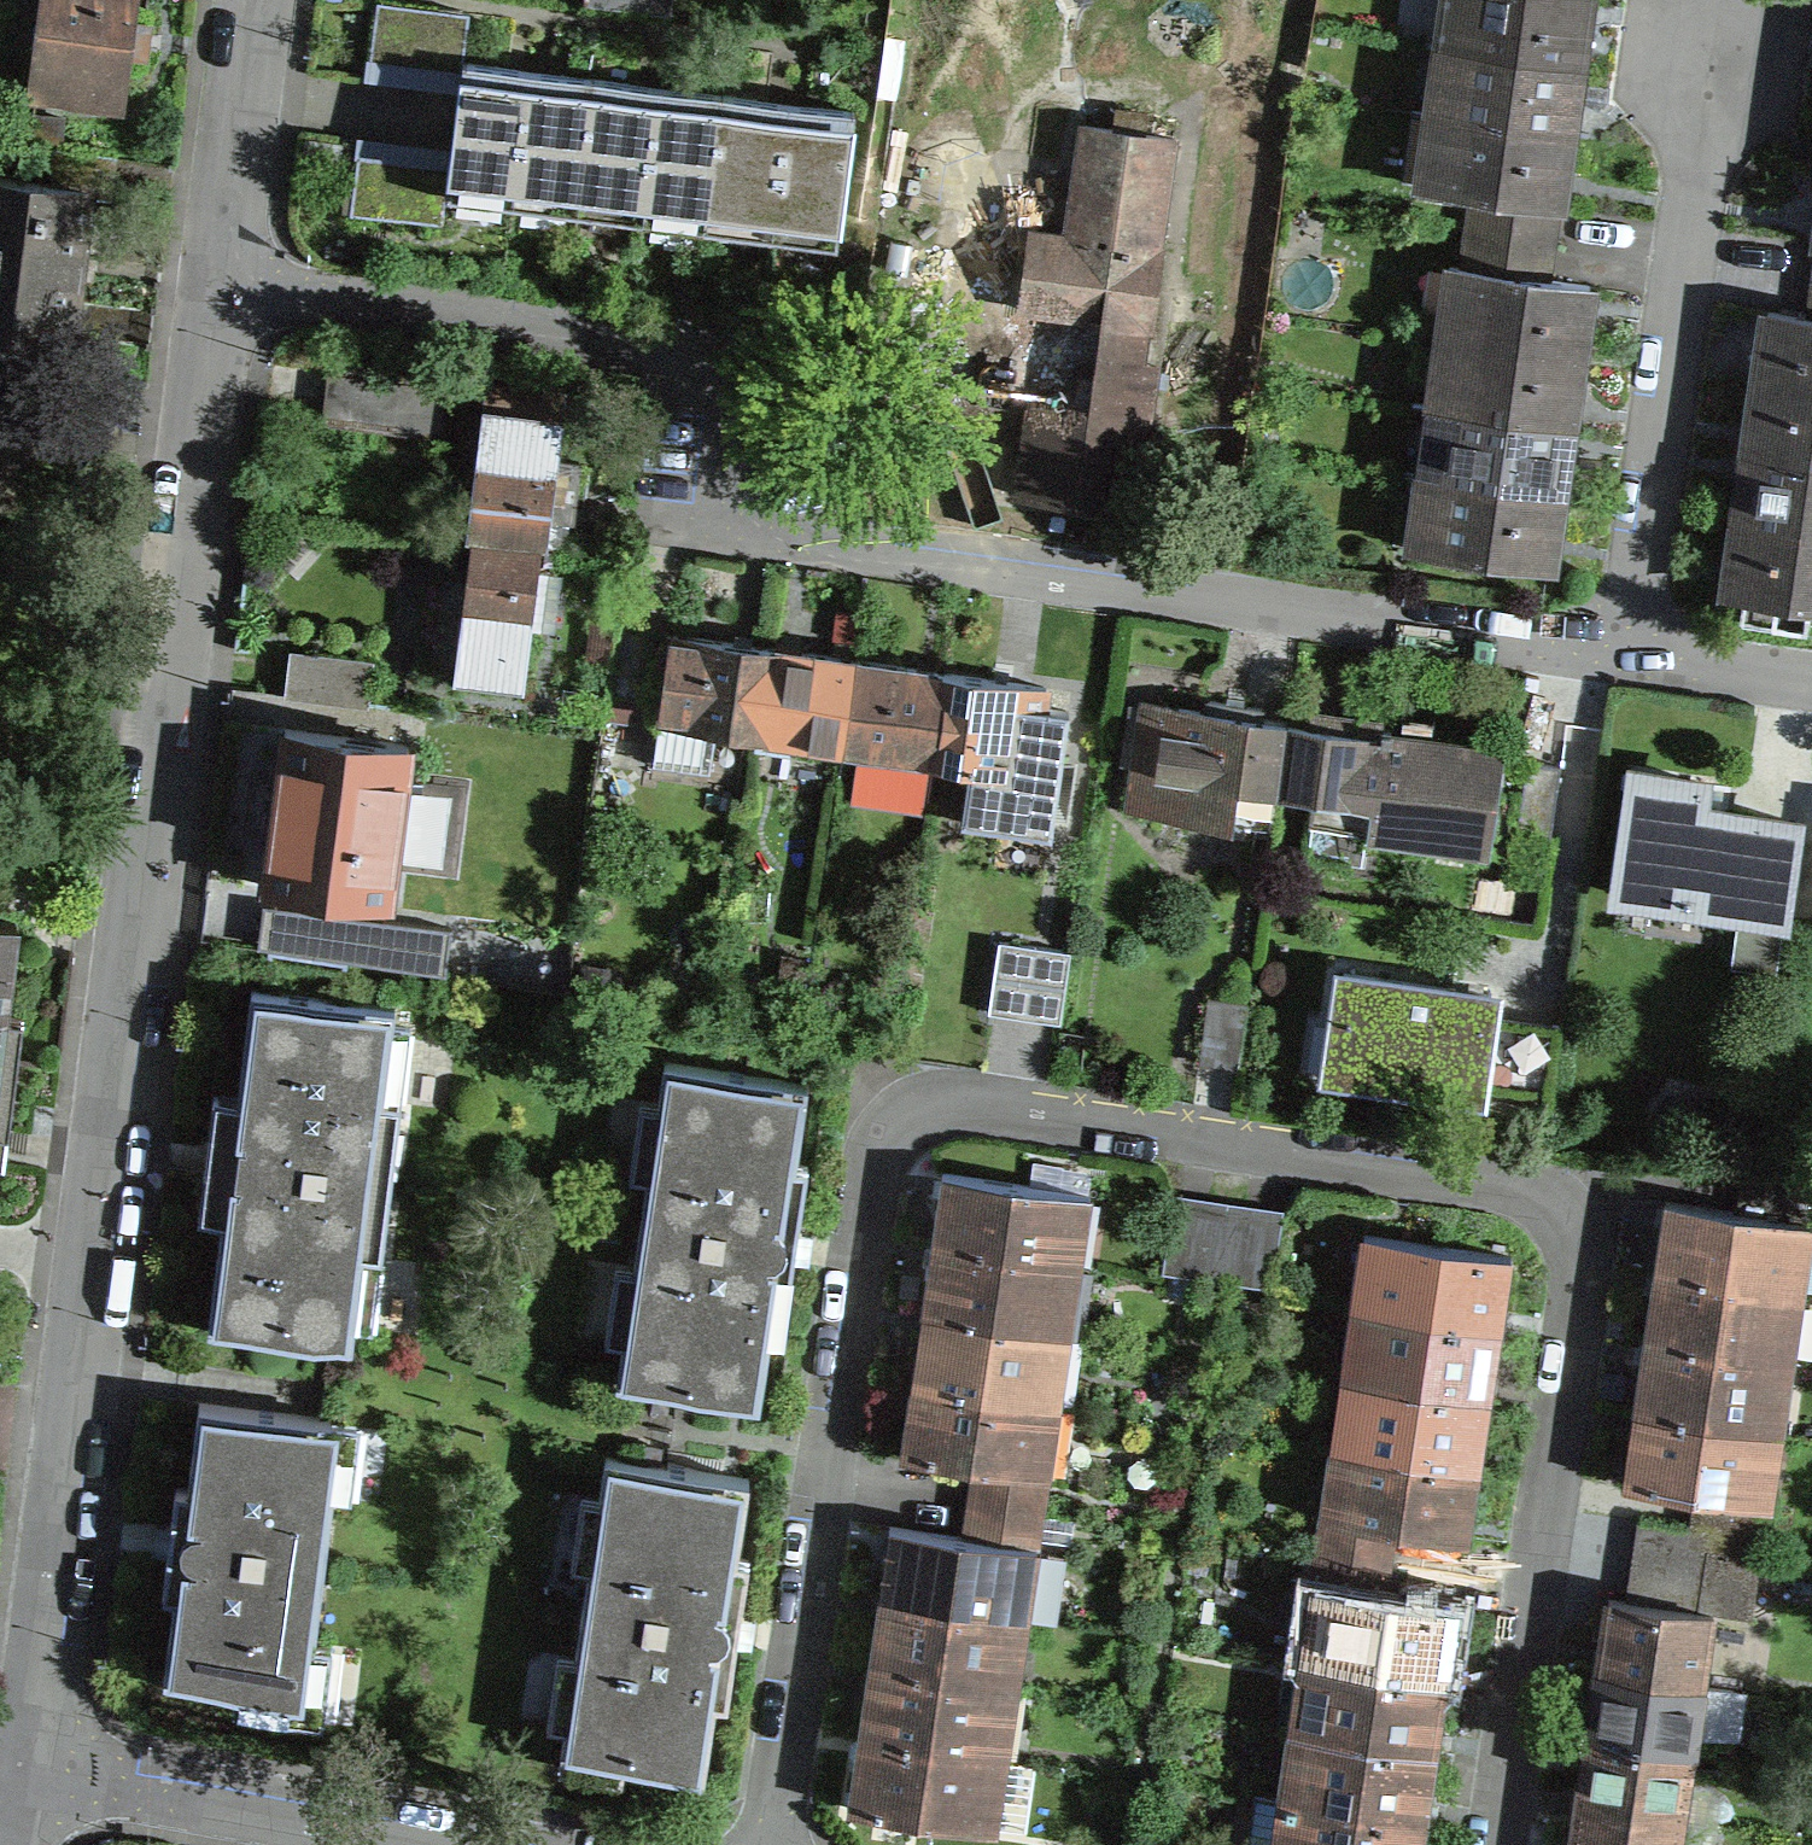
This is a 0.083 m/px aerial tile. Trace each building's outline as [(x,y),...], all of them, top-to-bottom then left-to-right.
[(30,91),(121,103),(127,53),(144,55),(147,39),(148,24),(131,22),(134,0),(42,0),(30,91)] [(583,3),(668,14),(670,0),(584,0),(583,3)] [(1577,66),(1579,53),(1587,0),(1461,0),(1454,48),(1577,66)] [(376,6),(366,81),(460,94),(463,69),(470,18),(376,6)] [(1445,117),(1567,135),(1569,123),(1577,66),(1454,48),(1445,117)] [(514,214),(531,78),(463,69),(460,94),(451,170),(447,205),(514,214)] [(579,222),(596,86),(531,78),(514,214),(579,222)] [(579,222),(643,230),(661,94),(596,86),(579,222)] [(661,94),(643,230),(708,238),(725,102),(661,94)] [(708,238),(772,246),(790,111),(725,102),(708,238)] [(1036,316),(1032,344),(1010,497),(1068,505),(1141,515),(1162,364),(1146,362),(1150,333),(1154,334),(1167,245),(1163,245),(1179,136),(1143,131),(1145,113),(1118,110),(1115,127),(1081,122),(1066,232),(1027,226),(1021,270),(1015,313),(1036,316)] [(839,255),(856,119),(790,111),(772,246),(839,255)] [(1554,206),(1557,206),(1559,195),(1567,135),(1445,117),(1434,189),(1476,194),(1471,231),(1549,242),(1554,206)] [(67,340),(76,269),(85,193),(109,196),(114,155),(55,148),(52,185),(2,179),(0,192),(0,331),(67,340)] [(447,205),(451,170),(359,158),(351,214),(444,226),(447,205)] [(1544,279),(1549,242),(1471,231),(1456,339),(1578,357),(1580,344),(1589,285),(1544,279)] [(1768,311),(1759,370),(1757,383),(1811,390),(1811,317),(1768,311)] [(1578,357),(1456,339),(1446,409),(1568,426),(1570,413),(1578,357)] [(329,373),(323,422),(396,431),(402,383),(329,373)] [(1811,461),(1811,390),(1757,383),(1749,440),(1747,452),(1811,461)] [(472,535),(541,543),(544,518),(553,519),(555,503),(574,506),(579,464),(551,461),(559,399),(491,390),(480,476),(472,535)] [(1568,426),(1446,409),(1436,478),(1558,495),(1561,480),(1568,426)] [(1747,452),(1739,510),(1738,519),(1737,521),(1811,532),(1811,461),(1747,452)] [(1551,549),(1558,495),(1436,478),(1425,549),(1548,567),(1551,549)] [(1737,521),(1730,574),(1727,593),(1743,595),(1740,616),(1806,626),(1809,604),(1811,605),(1811,532),(1737,521)] [(541,543),(472,535),(463,604),(453,679),(523,687),(530,627),(540,628),(547,570),(537,569),(541,543)] [(611,665),(616,625),(616,624),(593,621),(588,662),(611,665)] [(642,700),(652,631),(617,626),(607,695),(642,700)] [(752,734),(765,647),(696,637),(672,633),(660,721),(752,734)] [(765,647),(752,734),(843,747),(856,660),(783,649),(765,647)] [(294,653),(289,694),(365,704),(370,662),(294,653)] [(856,660),(843,747),(934,760),(946,673),(876,663),(856,660)] [(970,676),(946,673),(934,760),(970,765),(961,822),(1051,835),(1069,711),(1043,708),(1046,687),(970,676)] [(1238,783),(1277,788),(1287,722),(1260,718),(1261,709),(1238,705),(1207,701),(1206,710),(1164,704),(1164,705),(1155,769),(1150,810),(1232,823),(1238,783)] [(1133,766),(1155,769),(1164,705),(1143,702),(1133,766)] [(1314,726),(1287,722),(1277,788),(1314,794),(1310,821),(1480,846),(1494,752),(1376,735),(1377,725),(1345,721),(1315,716),(1314,726)] [(273,821),(264,886),(387,902),(408,745),(285,730),(273,821)] [(1526,760),(1516,832),(1550,837),(1560,765),(1526,760)] [(1633,772),(1616,894),(1782,918),(1796,823),(1747,816),(1701,809),(1704,782),(1633,772)] [(16,1068),(20,1040),(23,1018),(4,1016),(16,923),(0,921),(0,1066),(16,1068)] [(999,940),(988,1012),(1060,1023),(1070,951),(999,940)] [(1534,1094),(1533,1106),(1548,1108),(1560,1024),(1488,1014),(1491,994),(1468,990),(1343,973),(1343,977),(1355,979),(1351,1007),(1342,1005),(1339,1025),(1348,1027),(1341,1074),(1329,1072),(1328,1077),(1476,1098),(1478,1087),(1534,1094)] [(222,1220),(208,1330),(351,1348),(354,1330),(372,1333),(411,1028),(393,1025),(395,1008),(251,989),(237,1099),(232,1141),(213,1139),(213,1137),(208,1136),(206,1155),(203,1177),(220,1179),(221,1177),(227,1177),(222,1220)] [(1237,1068),(1246,1005),(1208,999),(1199,1062),(1237,1068)] [(807,1083),(664,1062),(616,1385),(759,1406),(771,1325),(783,1327),(794,1255),(807,1166),(795,1164),(807,1083)] [(8,1132),(16,1068),(0,1066),(0,1131),(8,1132)] [(1811,1213),(1811,1182),(1745,1172),(1739,1212),(1664,1201),(1664,1204),(1667,1205),(1659,1262),(1657,1273),(1781,1292),(1792,1220),(1811,1223),(1811,1213)] [(937,1234),(935,1245),(1060,1264),(1071,1192),(942,1173),(942,1177),(945,1177),(937,1234)] [(1163,1270),(1200,1276),(1210,1208),(1180,1203),(1174,1202),(1163,1270)] [(1216,1209),(1210,1208),(1200,1276),(1234,1281),(1245,1213),(1216,1209)] [(1250,1214),(1245,1213),(1234,1281),(1271,1287),(1281,1218),(1250,1214)] [(1382,1239),(1372,1311),(1496,1329),(1499,1314),(1506,1261),(1510,1262),(1510,1258),(1382,1239)] [(926,1304),(925,1314),(1049,1333),(1060,1264),(935,1245),(926,1304)] [(1781,1292),(1657,1273),(1648,1330),(1647,1342),(1771,1361),(1781,1292)] [(1361,1380),(1485,1398),(1488,1384),(1496,1329),(1372,1311),(1361,1380)] [(1039,1402),(1049,1333),(925,1314),(916,1372),(914,1384),(1039,1402)] [(1761,1430),(1771,1361),(1647,1342),(1637,1403),(1636,1411),(1761,1430)] [(1361,1380),(1351,1449),(1475,1468),(1478,1454),(1485,1398),(1361,1380)] [(1028,1474),(1039,1402),(914,1384),(905,1447),(904,1452),(901,1451),(900,1455),(975,1466),(970,1502),(1041,1512),(1046,1476),(1028,1474)] [(292,1717),(298,1670),(310,1671),(336,1467),(324,1465),(330,1421),(330,1419),(199,1402),(188,1489),(175,1487),(168,1545),(162,1594),(174,1595),(163,1680),(234,1693),(232,1708),(292,1719),(292,1717)] [(1761,1430),(1636,1411),(1627,1472),(1626,1479),(1622,1479),(1622,1482),(1697,1493),(1692,1529),(1710,1532),(1707,1548),(1756,1556),(1761,1556),(1768,1504),(1750,1502),(1761,1430)] [(1466,1528),(1475,1468),(1351,1449),(1340,1521),(1322,1518),(1316,1554),(1388,1564),(1393,1528),(1468,1540),(1469,1536),(1465,1536),(1466,1528)] [(748,1478),(605,1457),(558,1769),(621,1780),(623,1766),(703,1781),(715,1700),(727,1702),(737,1636),(748,1559),(735,1557),(748,1478)] [(1036,1548),(1041,1512),(970,1502),(964,1538),(889,1526),(889,1530),(892,1530),(884,1587),(882,1598),(1007,1617),(1018,1545),(1036,1548)] [(1710,1532),(1692,1529),(1639,1521),(1635,1554),(1634,1559),(1704,1569),(1707,1548),(1710,1532)] [(1707,1548),(1704,1569),(1634,1559),(1628,1601),(1608,1598),(1600,1653),(1598,1668),(1702,1683),(1712,1614),(1746,1619),(1756,1556),(1707,1548)] [(1382,1600),(1388,1564),(1316,1554),(1311,1589),(1330,1592),(1319,1664),(1443,1682),(1445,1669),(1454,1614),(1457,1615),(1458,1611),(1382,1600)] [(873,1661),(872,1667),(996,1686),(1007,1617),(882,1598),(873,1661)] [(1319,1664),(1308,1733),(1433,1752),(1435,1736),(1443,1682),(1319,1664)] [(986,1755),(996,1686),(872,1667),(864,1723),(862,1737),(986,1755)] [(1588,1735),(1692,1751),(1695,1730),(1737,1736),(1744,1690),(1702,1683),(1598,1668),(1590,1717),(1588,1735)] [(1425,1805),(1433,1752),(1308,1733),(1290,1730),(1290,1732),(1280,1799),(1422,1821),(1423,1821),(1425,1805)] [(1692,1751),(1588,1735),(1580,1784),(1578,1803),(1682,1818),(1692,1751)] [(986,1755),(862,1737),(852,1801),(851,1805),(848,1804),(847,1808),(975,1827),(986,1755)] [(1422,1821),(1280,1799),(1254,1795),(1247,1844),(1419,1844),(1423,1821),(1422,1821)] [(1578,1803),(1571,1844),(1678,1844),(1682,1818),(1578,1803)]
